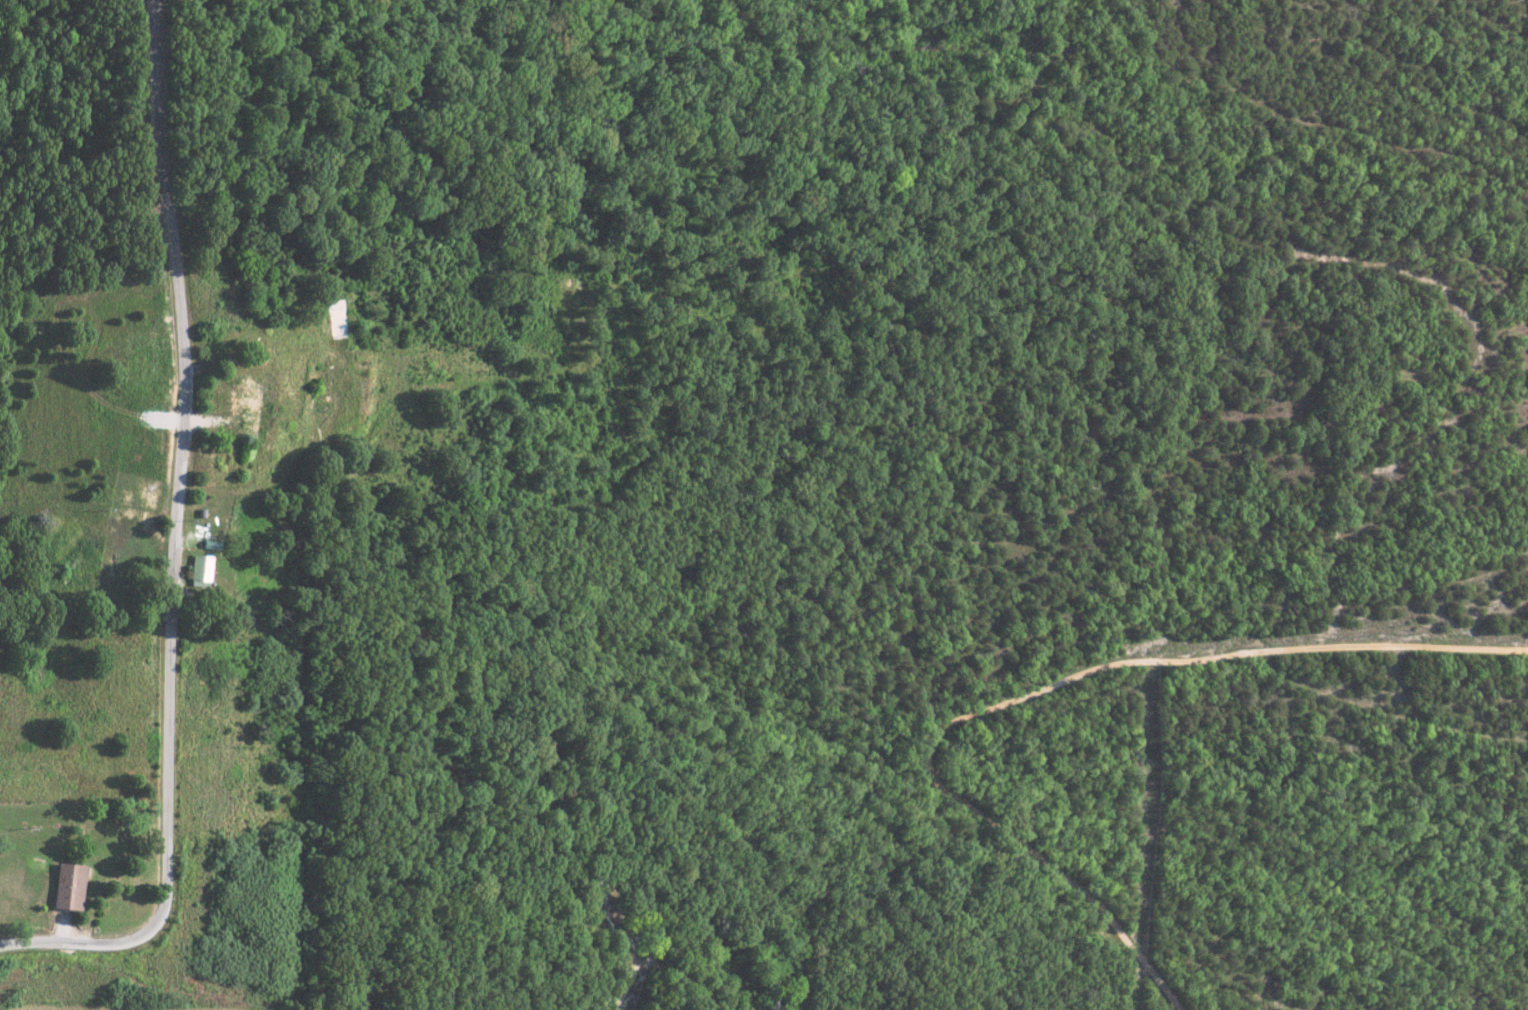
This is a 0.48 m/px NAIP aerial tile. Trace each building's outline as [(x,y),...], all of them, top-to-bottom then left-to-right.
[(209,586),(211,556),(192,555),(190,585),(209,586)] [(51,908),(79,911),(84,866),(56,862),(51,908)]
